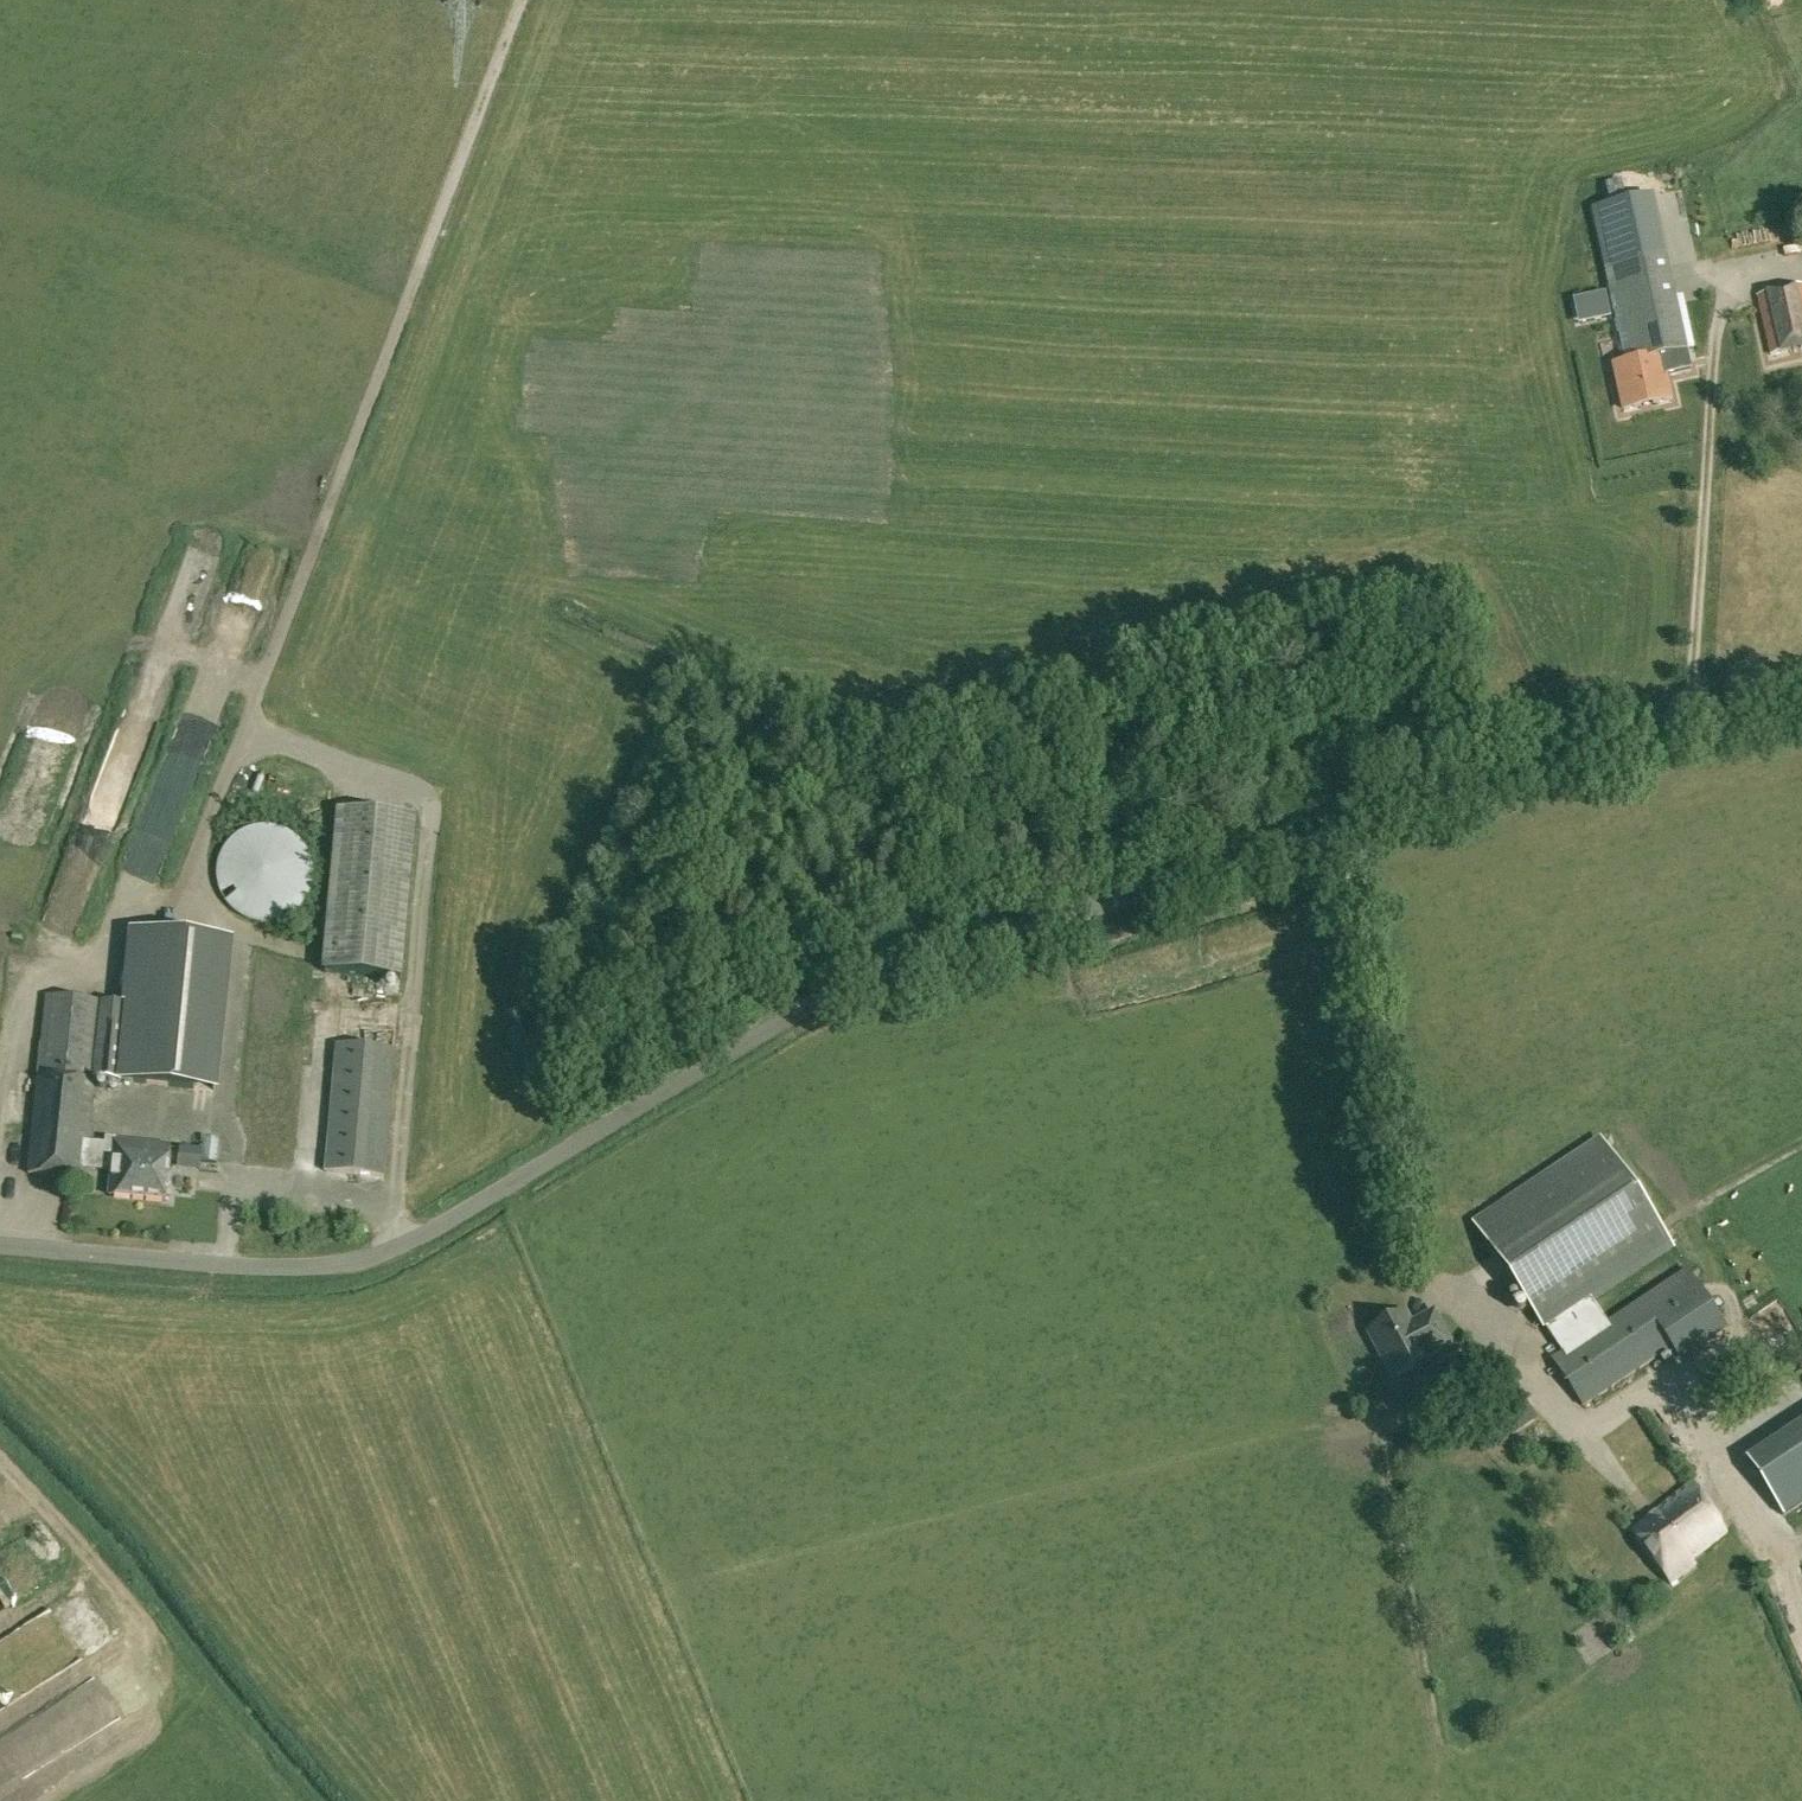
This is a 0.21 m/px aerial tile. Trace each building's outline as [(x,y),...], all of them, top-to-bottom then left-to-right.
[(1687,350),(1654,199),(1592,213),(1625,364),(1687,350)] [(1757,296),(1767,341),(1763,342),(1768,367),(1801,360),(1801,286),(1757,296)] [(1583,298),(1588,322),(1608,318),(1602,293),(1583,298)] [(417,817),(338,810),(323,972),(402,979),(417,817)] [(303,843),(300,840),(296,836),(293,834),(291,832),(288,831),(285,830),(280,828),(277,827),(274,826),(271,826),(265,826),(258,826),(253,827),(250,828),(244,831),(241,832),(236,835),(232,839),(230,841),(228,844),(224,849),(221,854),(220,857),(219,860),(218,863),(218,866),(217,869),(217,872),(217,875),(217,878),(217,881),(218,884),(219,887),(219,890),(220,893),(222,895),(223,898),(225,901),(226,903),(229,906),(231,908),(233,911),(236,913),(238,914),(241,916),(243,917),(246,919),(249,920),(255,922),(257,922),(261,923),(267,923),(273,922),(279,921),(281,920),(287,918),(292,915),(297,911),(299,909),(302,907),(304,905),(305,902),(309,897),(310,894),(311,892),(312,889),(313,886),(313,883),(314,880),(314,877),(314,874),(314,871),(314,868),(313,865),(313,862),(312,859),(311,856),(309,853),(308,850),(306,848),(305,845),(303,843)] [(46,996),(28,1173),(85,1179),(86,1169),(88,1143),(95,1078),(120,1081),(215,1090),(230,941),(135,932),(128,1004),(46,996)] [(395,1050),(338,1045),(326,1171),(384,1177),(395,1050)] [(203,1137),(201,1162),(217,1163),(219,1139),(203,1137)] [(88,1143),(86,1169),(112,1171),(109,1196),(166,1201),(170,1159),(171,1151),(172,1146),(106,1139),(106,1145),(88,1143)] [(1686,1270),(1604,1325),(1588,1301),(1670,1247),(1601,1143),(1478,1225),(1547,1329),(1546,1329),(1562,1353),(1552,1360),(1583,1406),(1671,1348),(1678,1358),(1724,1327),(1686,1270)] [(34,1208),(48,1210),(50,1188),(37,1187),(34,1208)] [(1394,1378),(1427,1360),(1425,1356),(1449,1344),(1433,1315),(1410,1327),(1404,1314),(1370,1332),(1394,1378)] [(1758,1497),(1782,1535),(1801,1522),(1801,1468),(1758,1497)] [(1726,1532),(1692,1483),(1632,1532),(1670,1585),(1696,1565),(1691,1560),(1726,1532)] [(96,1636),(114,1623),(103,1609),(85,1622),(96,1636)]
